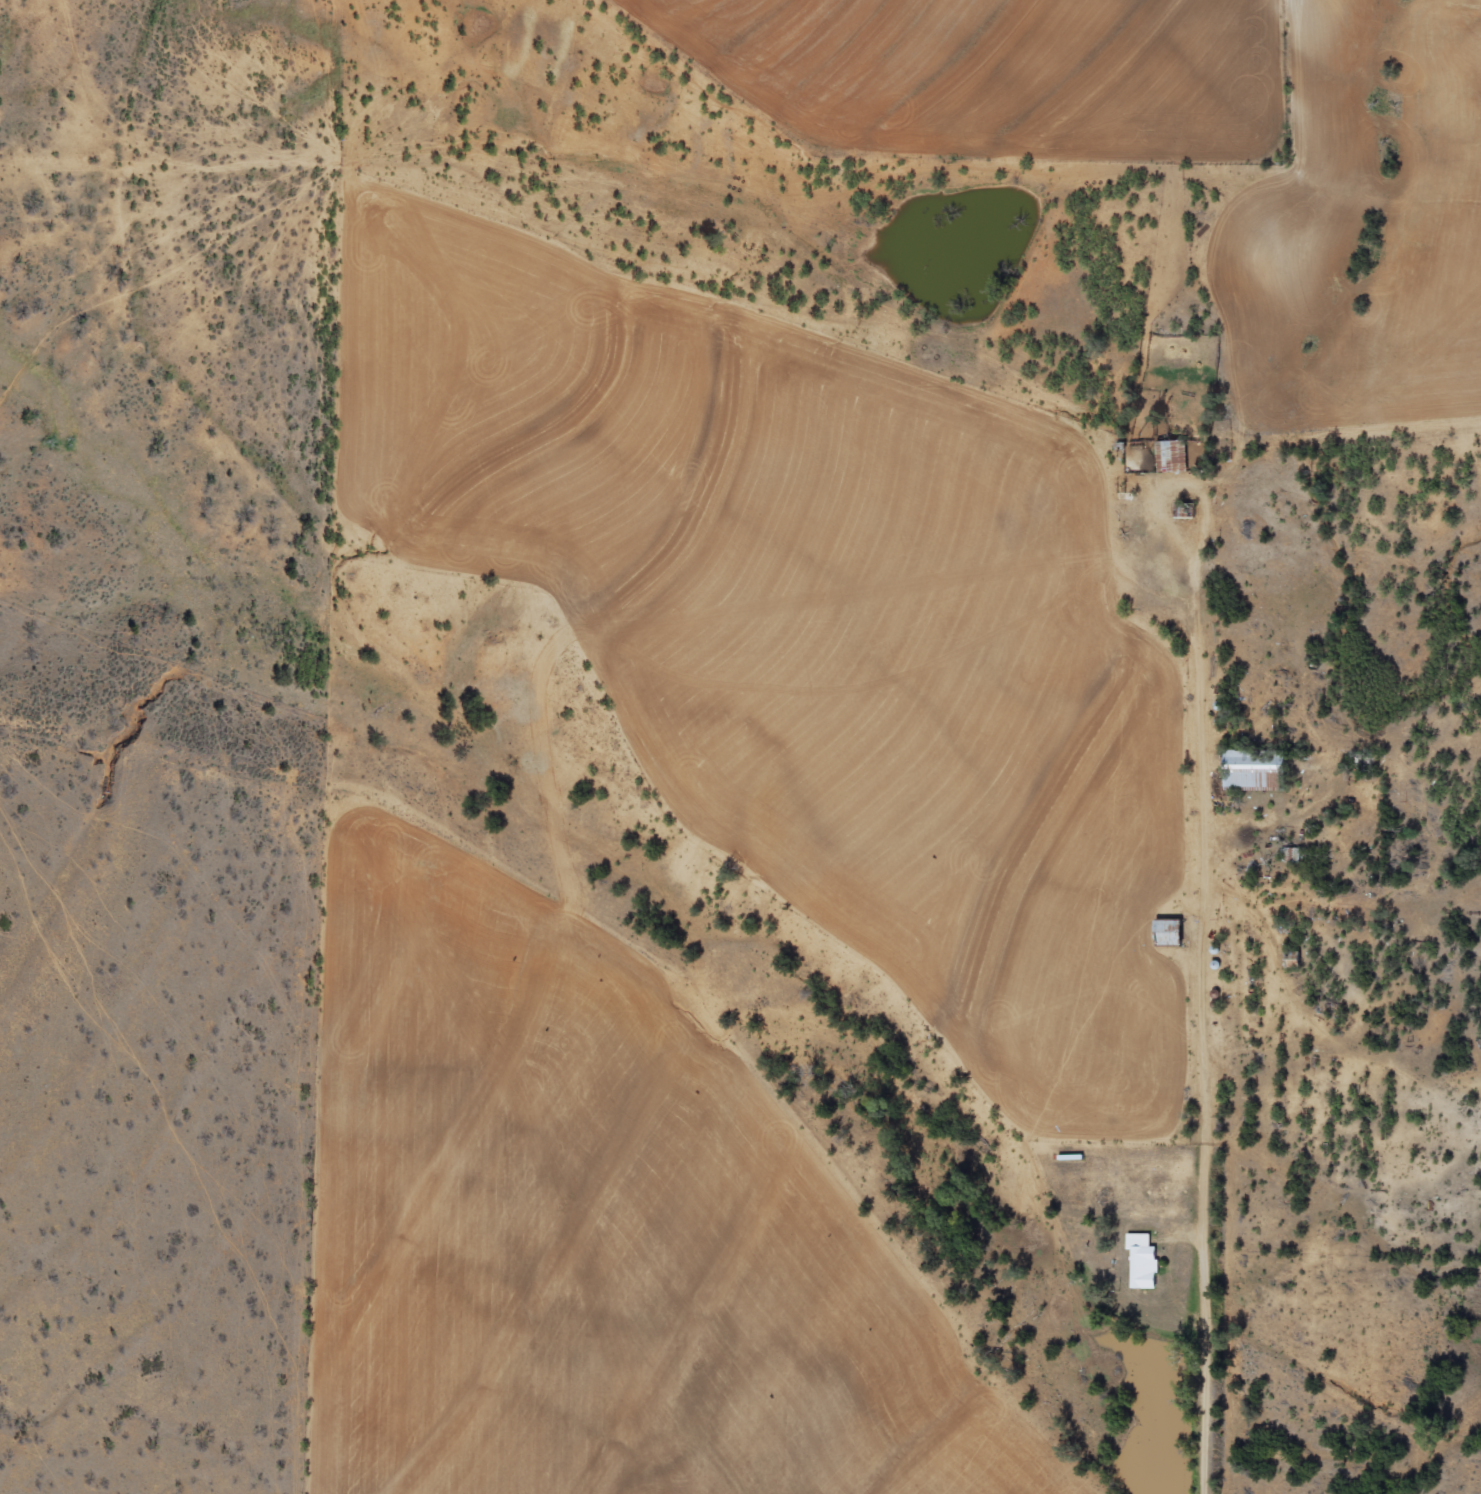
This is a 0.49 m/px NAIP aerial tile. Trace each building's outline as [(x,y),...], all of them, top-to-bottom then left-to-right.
[(1160,473),(1190,473),(1190,443),(1160,443),(1160,473)] [(1129,448),(1129,472),(1148,472),(1148,448),(1129,448)] [(1226,753),(1225,790),(1277,791),(1277,775),(1287,776),(1288,755),(1226,753)] [(1158,946),(1185,946),(1185,920),(1158,920),(1158,946)] [(1153,1234),(1128,1234),(1128,1250),(1133,1250),(1133,1288),(1161,1288),(1160,1247),(1153,1247),(1153,1234)]
